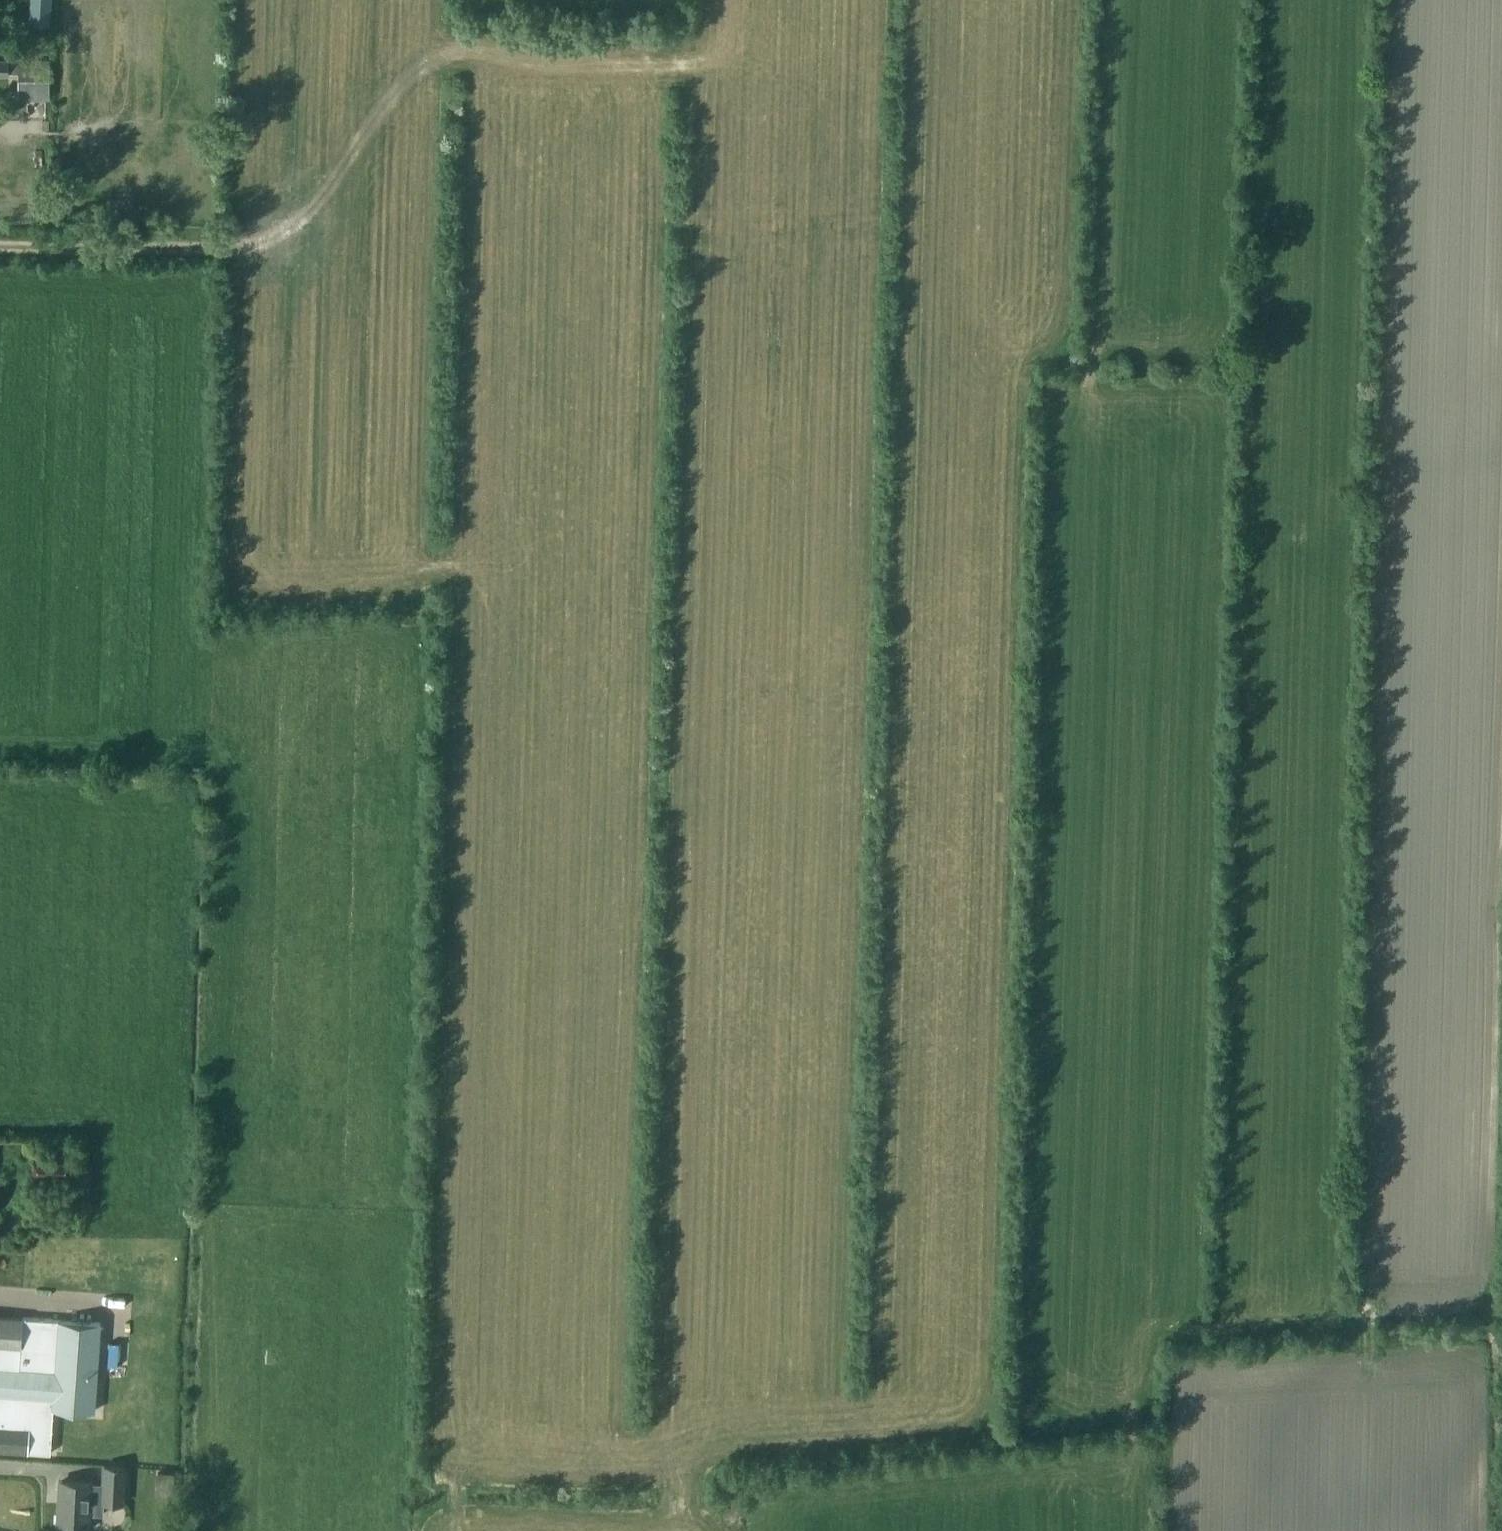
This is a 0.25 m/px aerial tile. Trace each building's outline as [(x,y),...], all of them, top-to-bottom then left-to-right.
[(50,25),(51,0),(31,0),(30,23),(50,25)] [(8,74),(8,73),(18,73),(18,74),(18,98),(49,98),(49,59),(0,59),(0,74),(8,74)] [(50,1452),(54,1407),(94,1410),(100,1322),(60,1319),(23,1317),(0,1315),(0,1448),(50,1452)] [(92,1483),(92,1481),(62,1480),(61,1502),(59,1502),(58,1527),(90,1528),(91,1512),(103,1513),(104,1501),(124,1502),(126,1466),(104,1465),(103,1483),(92,1483)] [(173,1495),(174,1471),(156,1471),(154,1494),(173,1495)]
